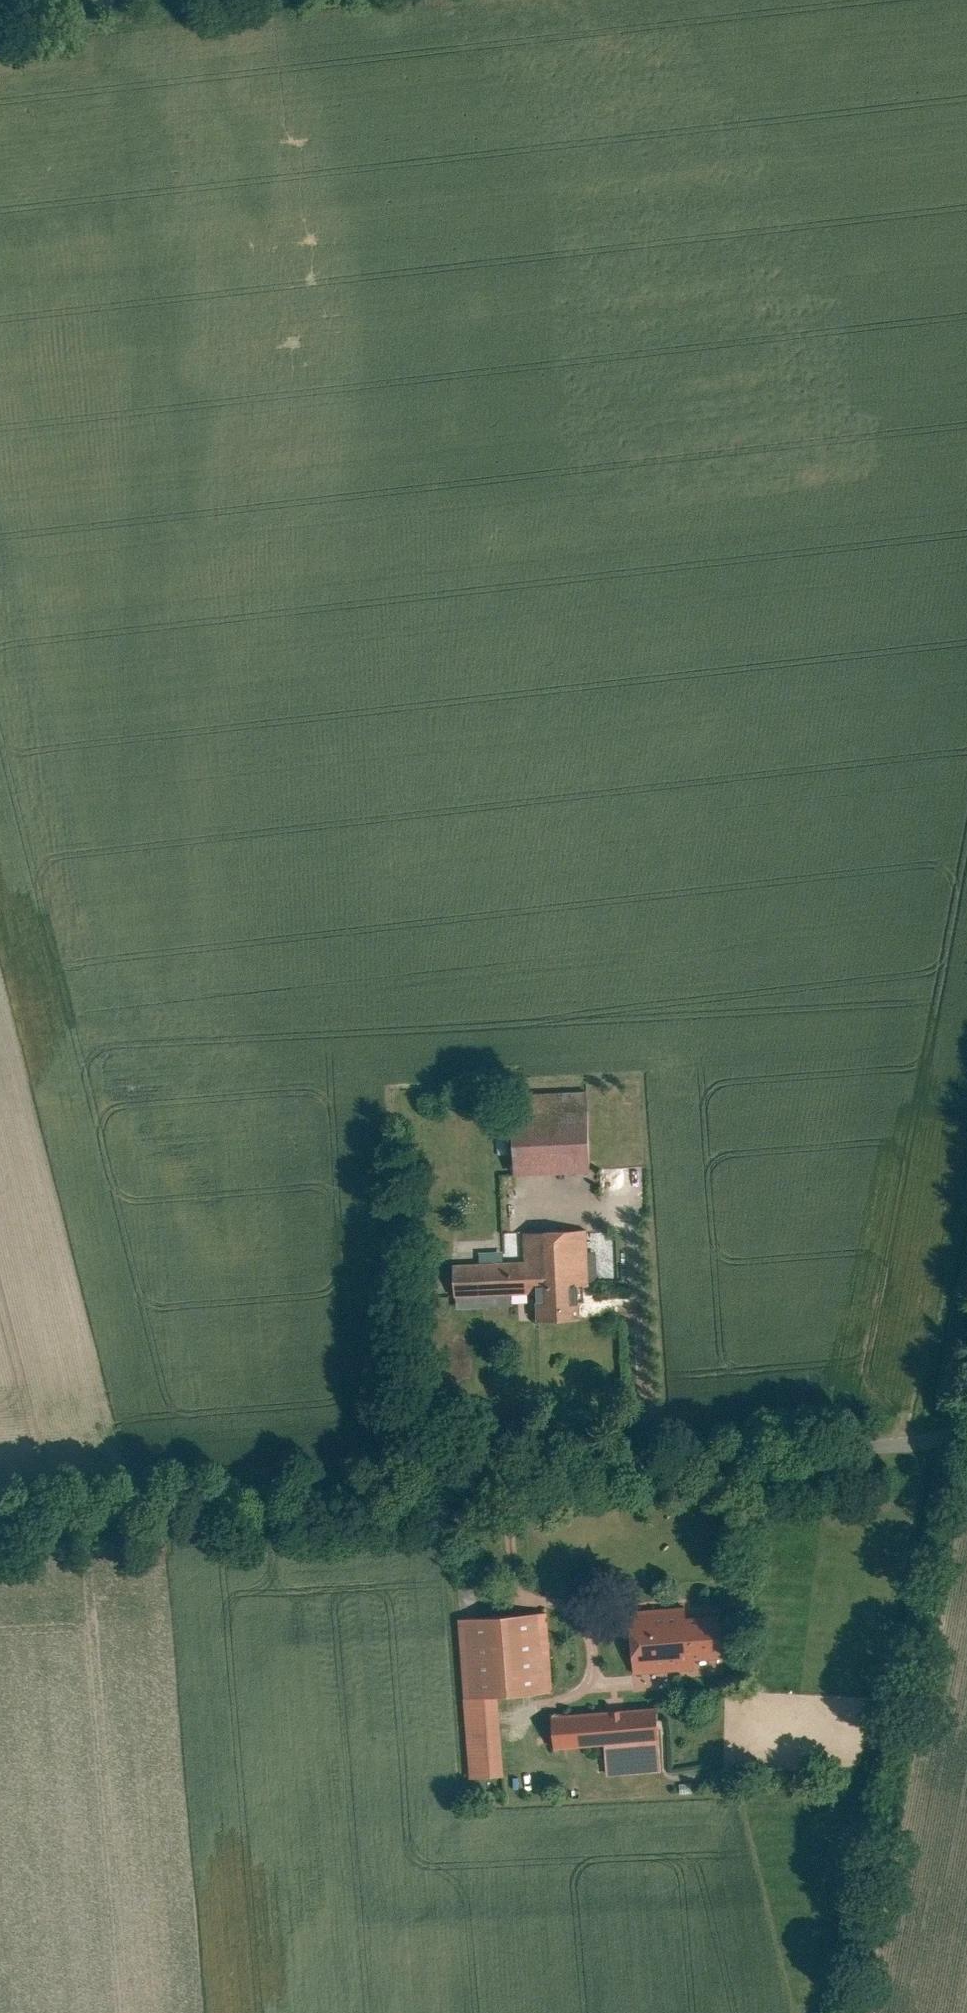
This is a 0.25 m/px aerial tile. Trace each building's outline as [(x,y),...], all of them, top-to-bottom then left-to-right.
[(510,1101),(513,1177),(587,1173),(584,1098),(510,1101)] [(451,1253),(452,1313),(513,1311),(512,1297),(527,1297),(527,1322),(585,1320),(583,1232),(520,1234),(521,1263),(494,1264),(493,1252),(451,1253)] [(630,1614),(633,1677),(724,1672),(721,1622),(686,1624),(685,1611),(630,1614)] [(459,1621),(464,1703),(503,1700),(554,1697),(548,1616),(459,1621)] [(503,1700),(464,1703),(469,1783),(508,1781),(503,1700)] [(556,1754),(605,1750),(607,1780),(663,1775),(658,1709),(554,1717),(556,1754)]
